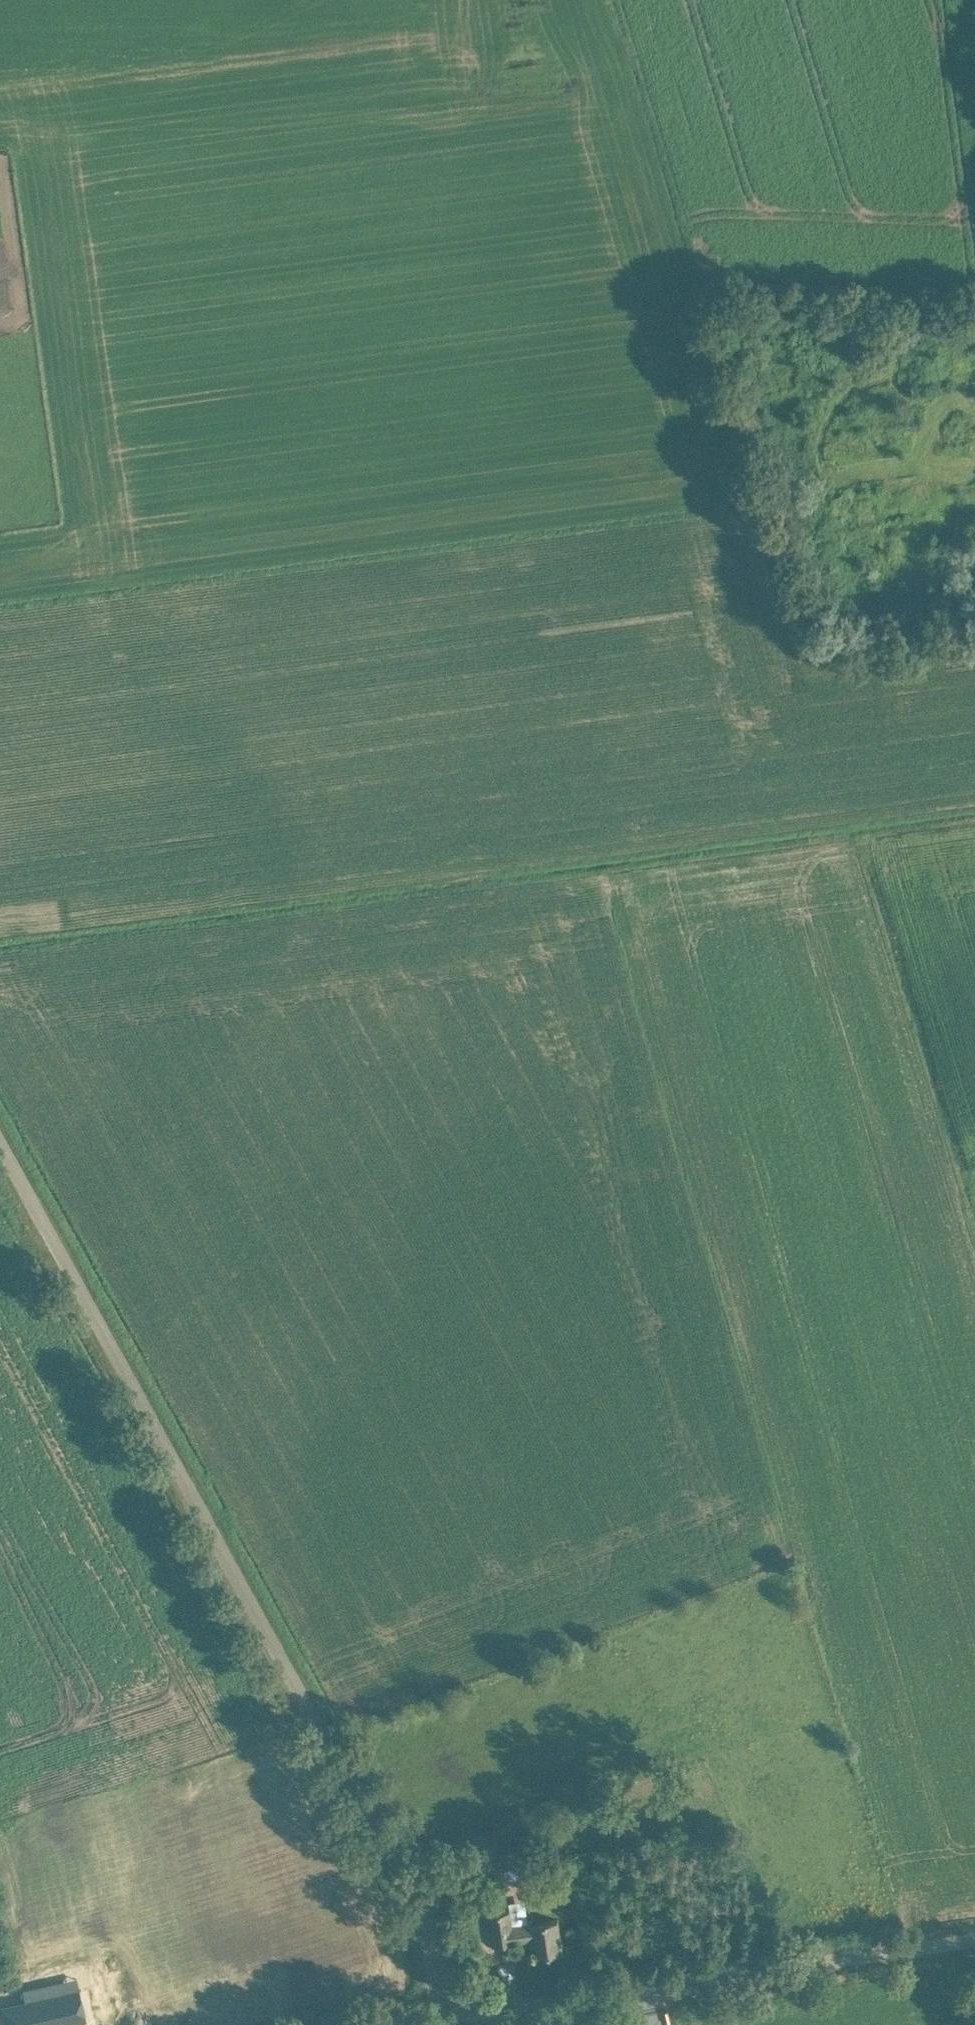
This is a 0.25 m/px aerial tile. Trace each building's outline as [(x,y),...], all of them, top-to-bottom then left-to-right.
[(506,1812),(493,1817),(498,1828),(511,1823),(506,1812)] [(502,1865),(486,1867),(489,1889),(505,1887),(502,1865)] [(558,1917),(514,1924),(511,1907),(492,1910),(496,1944),(514,1941),(514,1940),(536,1937),(538,1953),(563,1950),(558,1917)] [(1,2005),(5,2024),(56,2024),(86,2018),(78,1987),(49,1994),(46,1983),(22,1989),(25,1999),(1,2005)]
